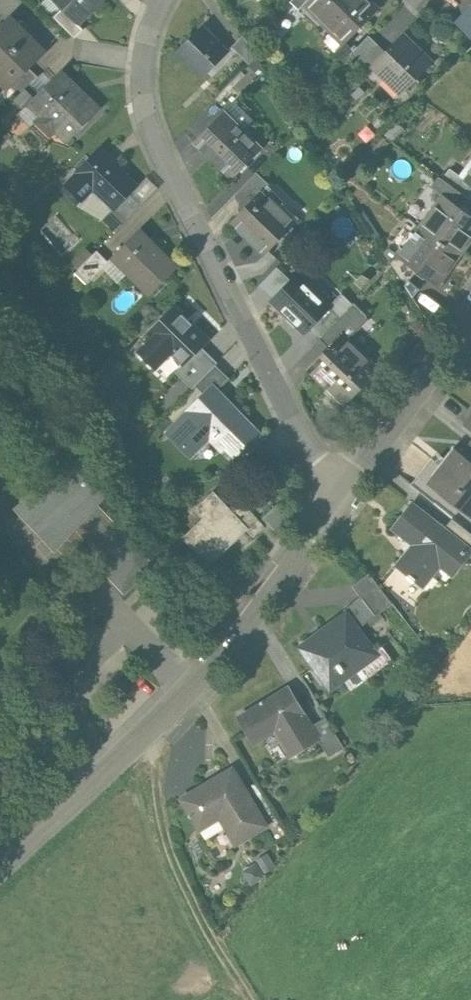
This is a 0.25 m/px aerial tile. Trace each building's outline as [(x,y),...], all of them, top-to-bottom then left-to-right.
[(69,3),(71,4),(84,17),(101,0),(67,0),(69,3)] [(350,37),(383,4),(379,0),(313,0),(350,37)] [(71,4),(69,3),(61,11),(82,32),(91,23),(84,17),(71,4)] [(459,16),(470,27),(470,4),(459,16)] [(0,29),(0,57),(20,77),(36,61),(49,48),(25,25),(28,22),(17,12),(0,29)] [(208,22),(185,45),(211,71),(234,47),(208,22)] [(250,29),(237,42),(255,59),(263,50),(250,29)] [(435,60),(406,30),(378,57),(407,87),(435,60)] [(20,77),(18,79),(26,87),(36,78),(44,69),(36,61),(20,77)] [(46,88),(36,98),(48,111),(44,115),(58,129),(63,125),(75,137),(107,104),(94,91),(93,92),(80,80),(82,78),(69,65),(46,88)] [(26,87),(18,96),(28,106),(36,98),(46,88),(36,78),(26,87)] [(270,140),(233,103),(201,135),(238,172),(270,140)] [(107,142),(84,163),(86,165),(74,178),(87,192),(100,180),(121,201),(135,188),(144,179),(107,142)] [(457,159),(449,171),(467,184),(470,187),(470,173),(469,171),(470,169),(457,159)] [(264,164),(244,184),(255,195),(268,182),(269,182),(275,176),(264,164)] [(449,171),(446,169),(438,180),(448,188),(449,187),(460,194),(467,184),(449,171)] [(269,182),(268,182),(255,195),(237,213),(270,246),(301,214),(269,182)] [(426,218),(465,247),(470,239),(470,203),(460,194),(449,187),(448,188),(426,218)] [(121,201),(117,206),(128,217),(146,200),(135,188),(121,201)] [(426,218),(425,218),(416,229),(412,229),(407,235),(408,239),(403,245),(402,246),(421,261),(443,277),(465,247),(426,218)] [(183,260),(146,223),(120,248),(157,286),(183,260)] [(421,261),(402,246),(403,245),(393,239),(390,243),(411,275),(421,261)] [(283,258),(265,277),(279,291),(298,272),(283,258)] [(335,297),(304,266),(298,272),(279,291),(310,322),(315,317),(334,298),(335,297)] [(362,290),(348,308),(361,317),(374,300),(362,290)] [(181,298),(157,323),(159,326),(144,342),(163,360),(178,344),(190,356),(208,338),(215,330),(181,298)] [(334,298),(315,317),(326,328),(345,309),(334,298)] [(385,358),(348,323),(313,358),(350,394),(385,358)] [(190,356),(183,364),(199,379),(202,376),(223,355),(224,354),(208,338),(190,356)] [(223,355),(202,376),(215,389),(236,367),(223,355)] [(207,388),(177,418),(199,439),(217,421),(247,450),(254,442),(270,426),(269,426),(232,389),(220,401),(207,388)] [(460,437),(447,454),(439,448),(425,464),(446,481),(470,501),(470,445),(460,437)] [(87,450),(27,496),(66,538),(85,517),(121,556),(115,563),(133,582),(162,554),(106,493),(117,481),(87,450)] [(446,481),(425,464),(418,474),(439,490),(446,481)] [(213,508),(192,527),(216,553),(254,518),(221,482),(204,498),(213,508)] [(451,516),(419,491),(399,516),(419,532),(402,553),(415,563),(413,565),(418,569),(420,567),(429,574),(439,561),(434,557),(447,542),(456,549),(467,536),(470,531),(451,516)] [(459,506),(451,516),(470,531),(467,536),(470,540),(470,516),(459,506)] [(368,584),(350,598),(353,601),(365,617),(382,603),(368,584)] [(353,601),(307,635),(338,675),(383,641),(365,617),(353,601)] [(296,676),(250,703),(264,725),(283,713),(301,743),(327,727),(296,676)] [(240,757),(191,787),(208,815),(232,801),(247,827),(273,812),(240,757)]
